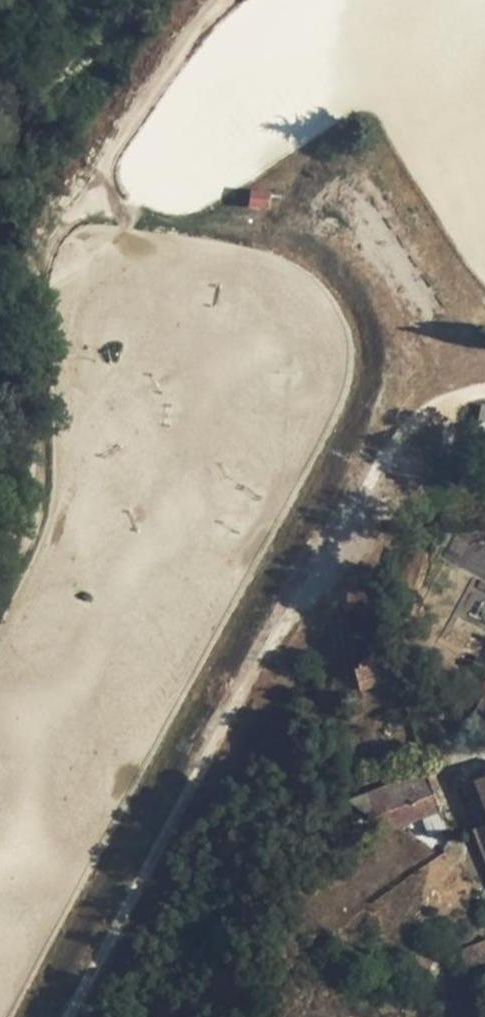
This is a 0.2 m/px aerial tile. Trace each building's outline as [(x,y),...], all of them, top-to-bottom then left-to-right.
[(250,187),(247,207),(266,210),(270,191),(250,187)] [(440,810),(422,770),(355,798),(373,839),(440,810)] [(457,787),(484,865),(484,776),(457,787)] [(458,953),(479,997),(484,995),(484,941),(458,953)]
